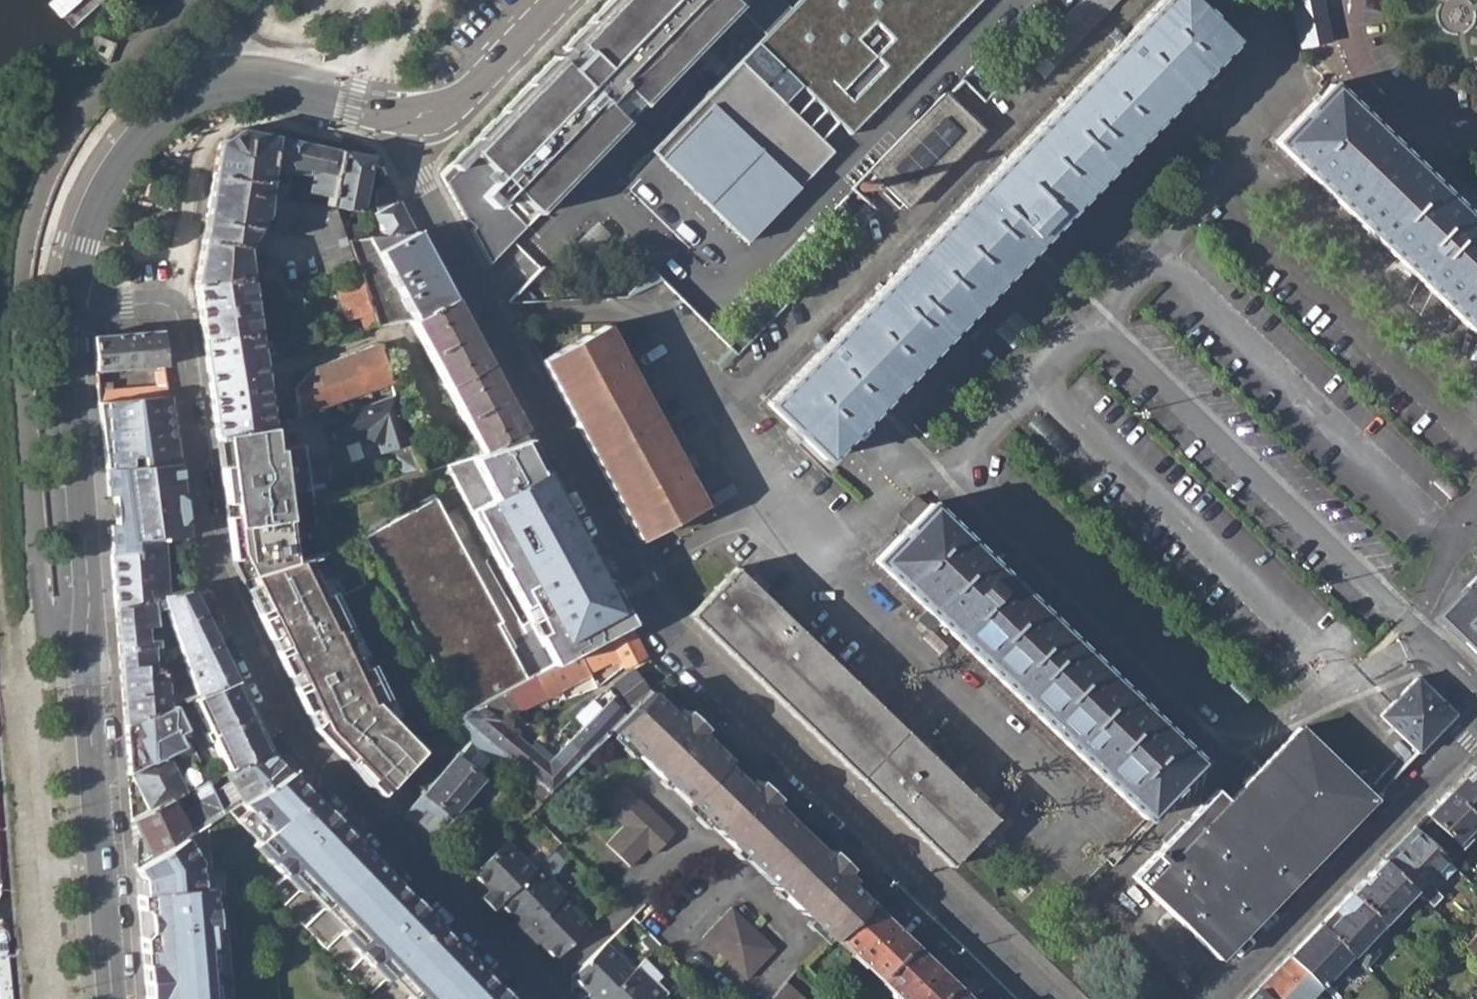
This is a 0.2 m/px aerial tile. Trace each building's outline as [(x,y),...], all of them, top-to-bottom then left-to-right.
[(488,265),(512,240),(537,215),(625,124),(694,53),(737,8),(765,35),(757,43),(801,86),(850,134),(980,0),(799,0),(792,7),(785,0),(607,0),(565,44),(562,47),(568,54),(561,62),(554,55),(466,146),(439,174),(465,223),(467,221),(473,226),(469,230),(488,265)] [(825,459),(1231,42),(1187,0),(1161,0),(768,403),(825,459)] [(1058,61),(1117,0),(1085,0),(1041,45),(1058,61)] [(1298,49),(1329,42),(1320,0),(1288,0),(1298,49)] [(101,26),(88,45),(100,53),(110,60),(123,41),(101,26)] [(740,60),(784,103),(801,86),(757,43),(740,60)] [(784,103),(740,60),(652,150),(745,241),(833,151),(784,103)] [(1330,84),(1300,116),(1298,115),(1295,119),(1296,121),(1277,142),(1476,335),(1476,226),(1330,84)] [(880,161),(869,172),(905,208),(982,130),(949,98),(944,93),(878,159),(880,161)] [(221,145),(195,284),(250,278),(251,278),(246,244),(267,217),(268,186),(274,187),(275,170),(310,175),(311,171),(335,174),(339,152),(240,129),(221,145)] [(370,159),(339,152),(335,174),(330,205),(338,206),(347,208),(360,210),(370,159)] [(376,215),(388,236),(417,232),(401,202),(392,186),(380,193),(378,206),(381,212),(376,215)] [(345,226),(344,223),(338,206),(330,205),(276,200),(273,229),(315,232),(329,273),(347,267),(357,263),(350,240),(345,226)] [(352,220),(347,208),(338,206),(344,223),(352,220)] [(370,224),(345,226),(350,240),(371,237),(370,224)] [(388,236),(371,237),(350,240),(357,263),(379,328),(412,322),(413,321),(453,300),(417,232),(388,236)] [(357,263),(347,267),(351,283),(337,288),(348,321),(361,317),(367,332),(379,328),(357,263)] [(261,270),(262,276),(281,273),(280,267),(261,270)] [(265,290),(284,287),(281,273),(262,276),(265,290)] [(195,284),(202,341),(258,333),(251,278),(250,278),(195,284)] [(296,283),(284,287),(289,302),(300,298),(296,283)] [(524,431),(453,300),(413,321),(412,322),(483,453),(524,431)] [(315,335),(320,349),(357,336),(353,325),(337,327),(315,335)] [(540,361),(638,540),(640,538),(702,505),(673,451),(604,326),(540,361)] [(93,337),(96,371),(167,364),(162,330),(93,337)] [(202,341),(216,435),(271,426),(270,423),(258,334),(258,333),(202,341)] [(381,341),(316,365),(297,386),(301,415),(395,382),(381,341)] [(99,401),(135,398),(171,395),(168,371),(157,372),(158,386),(112,389),(112,383),(97,384),(99,401)] [(415,442),(399,394),(348,412),(346,412),(348,420),(334,425),(341,446),(369,436),(382,443),(385,452),(415,442)] [(99,401),(107,468),(160,463),(176,462),(175,458),(174,457),(173,455),(172,454),(171,452),(167,450),(162,449),(162,442),(177,441),(171,395),(135,398),(99,401)] [(348,420),(346,412),(331,417),(334,425),(348,420)] [(271,426),(274,449),(279,449),(288,448),(284,421),(270,423),(271,426)] [(274,449),(271,426),(216,435),(233,562),(242,578),(252,574),(295,561),(279,449),(274,449)] [(483,453),(445,464),(555,668),(579,655),(608,639),(629,627),(529,440),(483,453)] [(167,450),(171,452),(172,454),(173,455),(174,457),(175,458),(176,462),(180,462),(177,441),(162,442),(162,449),(167,450)] [(288,448),(279,449),(295,561),(302,559),(292,492),(311,489),(308,468),(305,446),(288,448)] [(160,463),(107,468),(110,495),(115,495),(118,525),(112,525),(114,552),(139,549),(139,543),(164,540),(190,537),(180,462),(176,462),(160,463)] [(328,495),(324,466),(308,468),(311,489),(312,497),(328,495)] [(531,681),(434,498),(361,537),(457,720),(510,692),(531,681)] [(876,561),(1146,822),(1199,765),(930,505),(876,561)] [(114,552),(118,607),(168,595),(164,540),(139,543),(139,549),(114,552)] [(295,561),(252,574),(261,594),(252,599),(311,722),(380,793),(423,753),(380,708),(388,701),(370,662),(361,666),(349,641),(356,638),(326,576),(318,580),(307,557),(302,559),(295,561)] [(689,616),(947,864),(993,818),(735,567),(690,615),(689,616)] [(1437,616),(1476,654),(1476,575),(1437,616)] [(236,681),(193,589),(168,595),(118,607),(116,607),(125,722),(159,709),(162,708),(174,704),(193,697),(236,681)] [(629,627),(608,639),(623,666),(645,656),(629,627)] [(590,675),(579,655),(555,668),(549,671),(559,691),(590,675)] [(544,699),(559,691),(549,671),(533,679),(544,699)] [(614,683),(631,712),(651,693),(653,691),(632,671),(614,683)] [(1427,676),(1421,683),(1439,701),(1446,694),(1427,676)] [(1378,716),(1416,753),(1424,745),(1453,715),(1439,701),(1421,683),(1415,678),(1378,716)] [(520,712),(544,699),(533,679),(531,681),(510,692),(520,712)] [(193,697),(227,770),(269,748),(259,728),(254,731),(241,703),(246,701),(236,681),(193,697)] [(500,722),(520,712),(510,692),(457,720),(508,760),(524,741),(500,722)] [(830,942),(834,938),(869,902),(851,884),(854,880),(848,873),(851,869),(831,849),(826,854),(774,803),(777,800),(759,782),(755,785),(747,778),(743,782),(724,763),(727,759),(700,733),(705,729),(686,712),(681,715),(675,709),(671,713),(651,693),(631,712),(627,717),(611,732),(830,942)] [(588,755),(611,732),(627,717),(610,700),(571,738),(588,755)] [(259,728),(246,701),(241,703),(254,731),(259,728)] [(125,722),(129,773),(167,755),(174,751),(183,747),(177,734),(186,730),(174,704),(162,708),(159,709),(125,722)] [(403,817),(429,844),(481,781),(478,779),(482,774),(480,772),(491,759),(504,769),(510,762),(508,760),(457,720),(449,727),(467,741),(403,817)] [(1246,760),(1166,841),(1251,924),(1402,768),(1394,759),(1362,793),(1298,728),(1257,770),(1246,760)] [(573,771),(588,755),(571,738),(555,753),(573,771)] [(551,793),(573,771),(555,753),(548,760),(524,741),(508,760),(510,762),(551,793)] [(180,755),(195,749),(192,743),(183,747),(174,751),(175,754),(178,752),(180,755)] [(232,780),(243,800),(290,771),(269,748),(227,770),(232,780)] [(129,773),(149,812),(174,799),(188,792),(167,755),(129,773)] [(1471,765),(1447,791),(1472,816),(1476,811),(1476,765),(1471,765)] [(485,991),(495,982),(492,979),(488,983),(480,974),(484,971),(480,967),(477,970),(435,926),(439,923),(436,920),(431,925),(424,917),(429,913),(426,910),(417,918),(400,901),(408,892),(405,889),(400,893),(393,886),(398,881),(393,877),(391,880),(351,839),(354,836),(350,832),(346,837),(338,829),(343,825),(338,820),(329,829),(313,812),(322,803),(318,800),(314,803),(306,796),(311,792),(290,771),(243,800),(231,807),(225,811),(214,817),(199,826),(144,859),(136,864),(144,891),(139,893),(139,907),(147,911),(148,928),(142,935),(143,950),(149,949),(154,998),(236,998),(231,922),(226,874),(210,873),(211,831),(232,819),(254,839),(251,844),(285,874),(270,887),(342,962),(337,967),(356,986),(361,982),(378,998),(494,998),(485,991)] [(216,778),(211,780),(216,791),(221,788),(216,778)] [(220,800),(216,791),(211,780),(200,785),(199,786),(214,817),(225,811),(220,800)] [(605,846),(630,869),(648,851),(654,857),(676,835),(625,787),(604,808),(623,828),(605,846)] [(508,804),(524,820),(531,814),(540,804),(524,789),(508,804)] [(1472,816),(1447,791),(1423,815),(1460,850),(1476,832),(1476,820),(1472,816)] [(318,800),(311,792),(306,796),(314,803),(318,800)] [(225,796),(220,800),(225,811),(231,807),(225,796)] [(137,845),(144,859),(199,826),(194,815),(185,820),(174,799),(149,812),(133,820),(144,841),(137,845)] [(338,820),(322,803),(313,812),(329,829),(338,820)] [(350,832),(343,825),(338,829),(346,837),(350,832)] [(1412,827),(1379,861),(1413,892),(1423,901),(1453,868),(1412,827)] [(393,877),(354,836),(351,839),(391,880),(393,877)] [(493,910),(499,904),(533,870),(504,840),(471,873),(487,891),(481,897),(493,910)] [(1217,959),(1251,924),(1166,841),(1131,876),(1217,959)] [(570,870),(552,852),(537,866),(559,888),(570,877),(570,870)] [(1379,861),(1348,893),(1380,922),(1383,925),(1413,892),(1379,861)] [(136,864),(139,893),(144,891),(136,864)] [(511,928),(521,939),(561,898),(565,894),(559,888),(537,866),(533,870),(499,904),(517,923),(511,928)] [(405,889),(398,881),(393,886),(400,893),(405,889)] [(426,910),(408,892),(400,901),(417,918),(426,910)] [(1348,893),(1318,925),(1348,953),(1350,955),(1380,922),(1348,893)] [(589,927),(561,898),(521,939),(531,949),(538,942),(555,959),(589,927)] [(834,938),(875,979),(910,941),(869,902),(834,938)] [(139,907),(142,935),(148,928),(147,911),(139,907)] [(702,938),(746,980),(775,950),(731,908),(702,938)] [(480,967),(439,923),(435,926),(477,970),(480,967)] [(5,925),(3,926),(1,926),(0,927),(0,970),(2,989),(3,998),(20,998),(19,988),(17,965),(15,948),(13,933),(12,929),(11,927),(9,926),(7,926),(5,925)] [(1318,925),(1288,956),(1318,985),(1348,953),(1318,925)] [(896,998),(935,998),(952,982),(910,941),(875,979),(896,998)] [(631,969),(604,942),(571,975),(587,994),(582,998),(602,998),(631,969)] [(147,998),(154,998),(149,949),(143,950),(147,998)] [(1256,988),(1268,998),(1308,998),(1320,986),(1318,985),(1288,956),(1256,988)] [(662,994),(635,966),(631,969),(602,998),(658,998),(662,994)] [(492,979),(484,971),(480,974),(488,983),(492,979)] [(787,981),(772,998),(806,998),(787,981)] [(495,982),(485,991),(494,998),(512,998),(495,982)] [(952,982),(935,998),(969,998),(952,982)] [(1256,988),(1246,998),(1268,998),(1256,988)]
